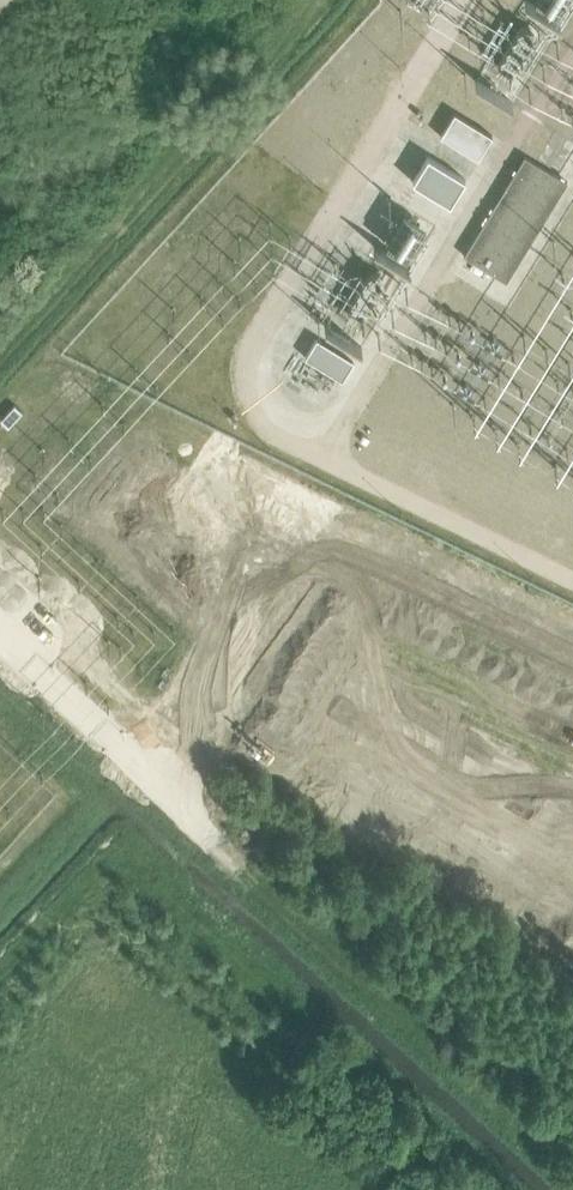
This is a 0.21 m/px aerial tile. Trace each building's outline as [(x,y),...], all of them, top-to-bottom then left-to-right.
[(505,283),(566,182),(524,157),(462,256),(505,283)]
